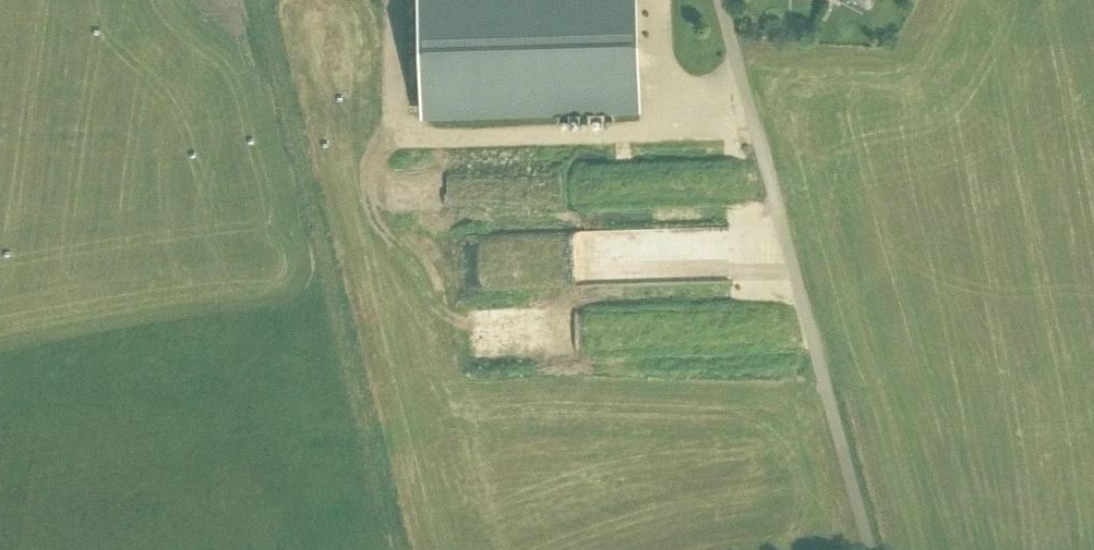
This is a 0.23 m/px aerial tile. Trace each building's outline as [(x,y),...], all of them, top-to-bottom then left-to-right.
[(639,105),(636,0),(418,0),(421,111),(639,105)] [(868,0),(847,0),(864,9),(868,0)]
